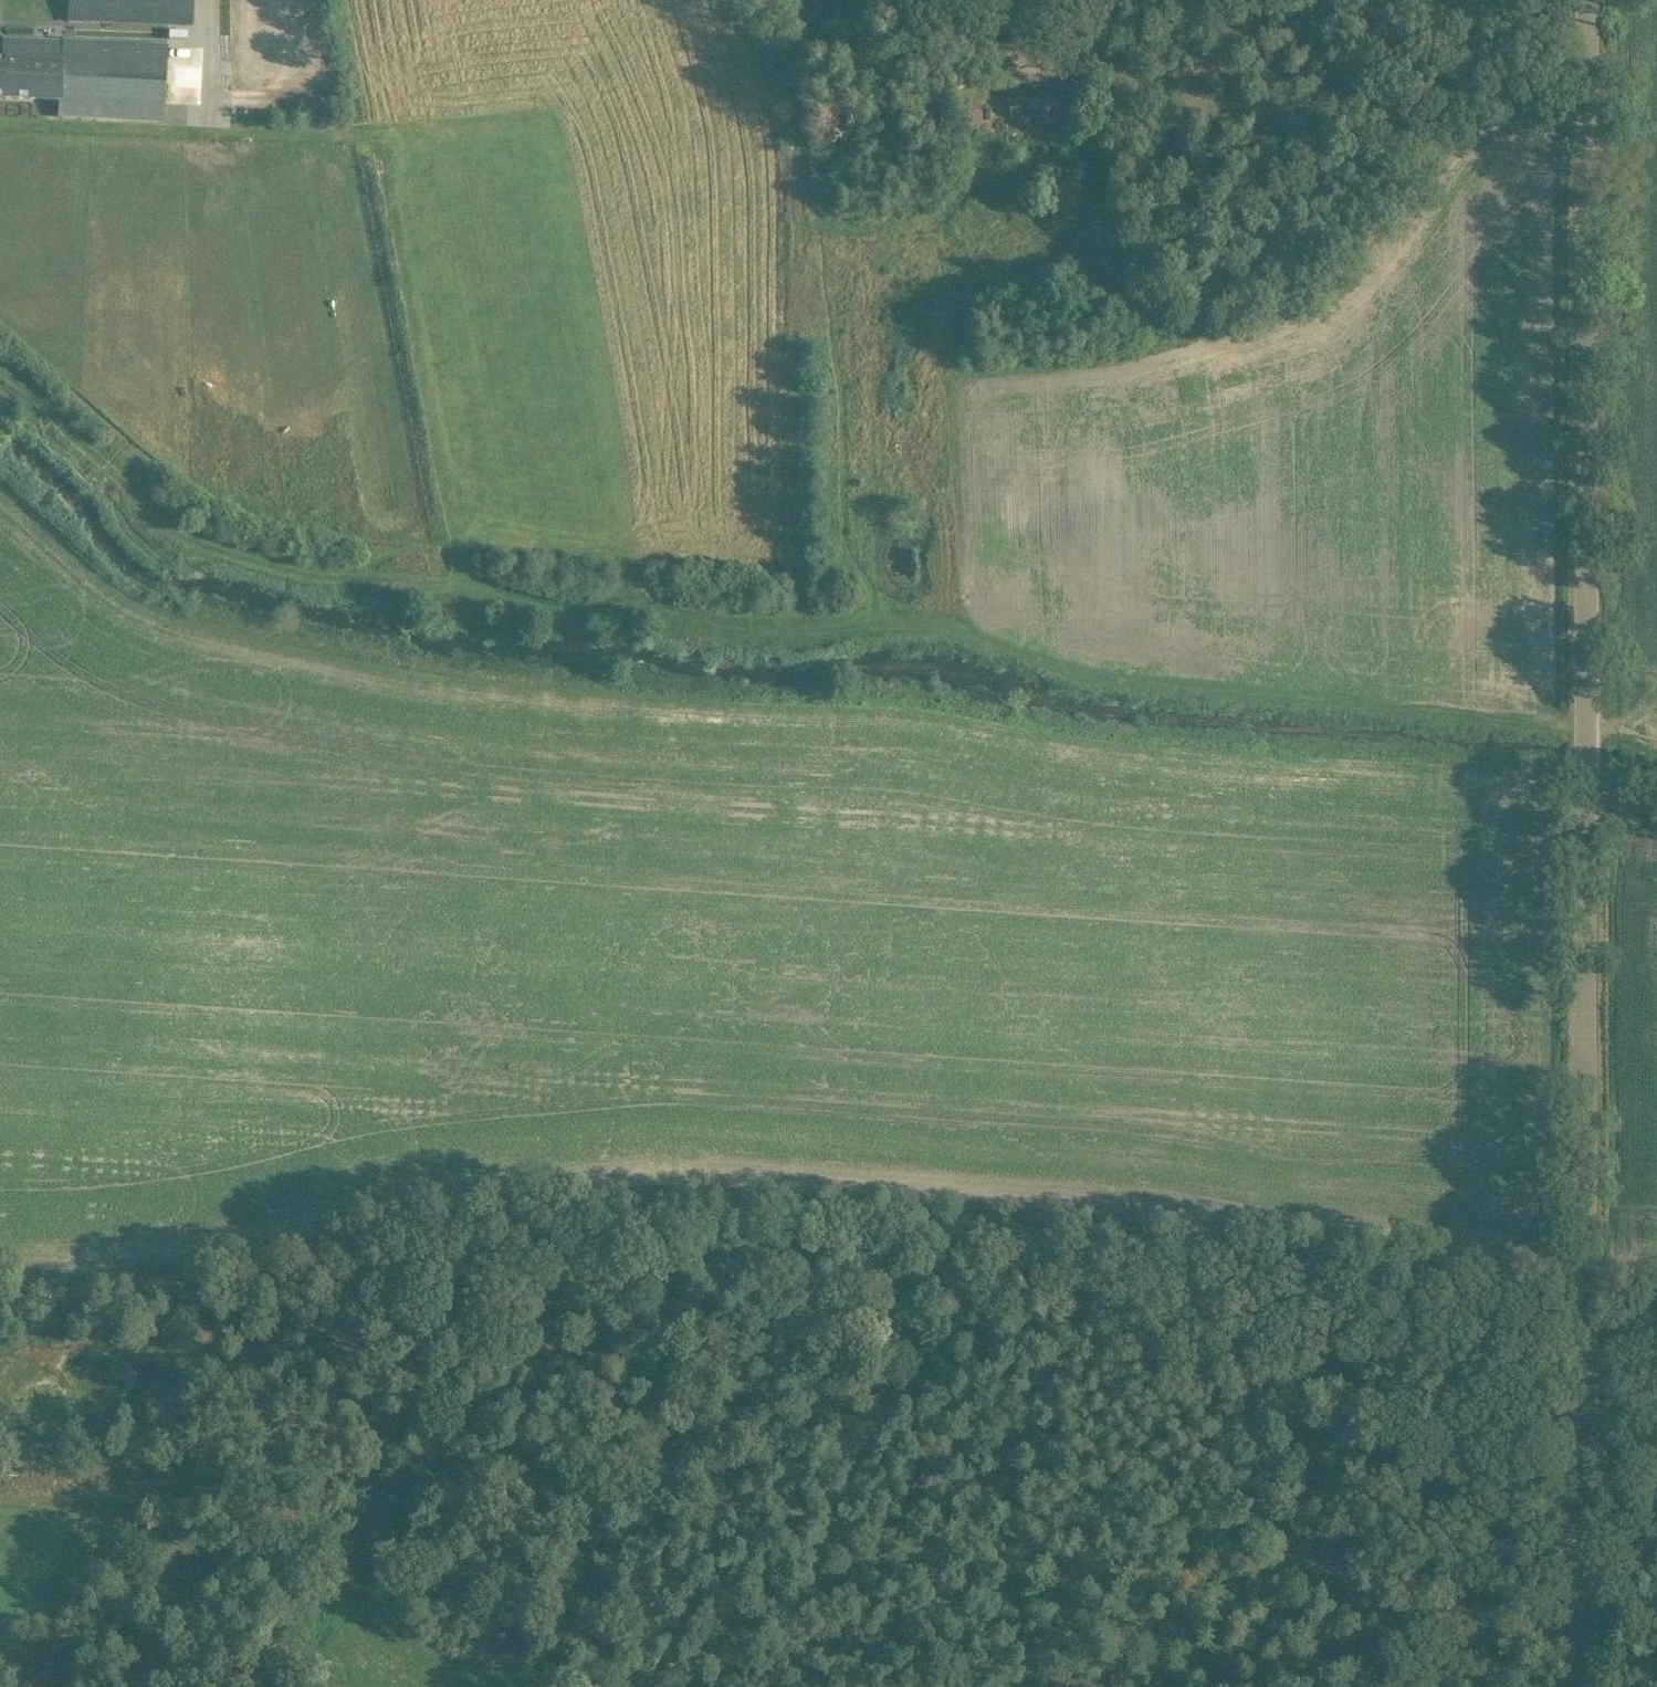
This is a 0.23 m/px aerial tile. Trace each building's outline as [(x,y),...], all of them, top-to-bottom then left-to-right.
[(69,22),(192,26),(193,0),(70,0),(69,22)] [(63,103),(165,110),(169,47),(5,41),(4,61),(0,61),(0,100),(63,104),(63,103)] [(1052,87),(1007,95),(1011,120),(1057,111),(1052,87)] [(977,107),(954,108),(955,127),(978,126),(977,107)]
